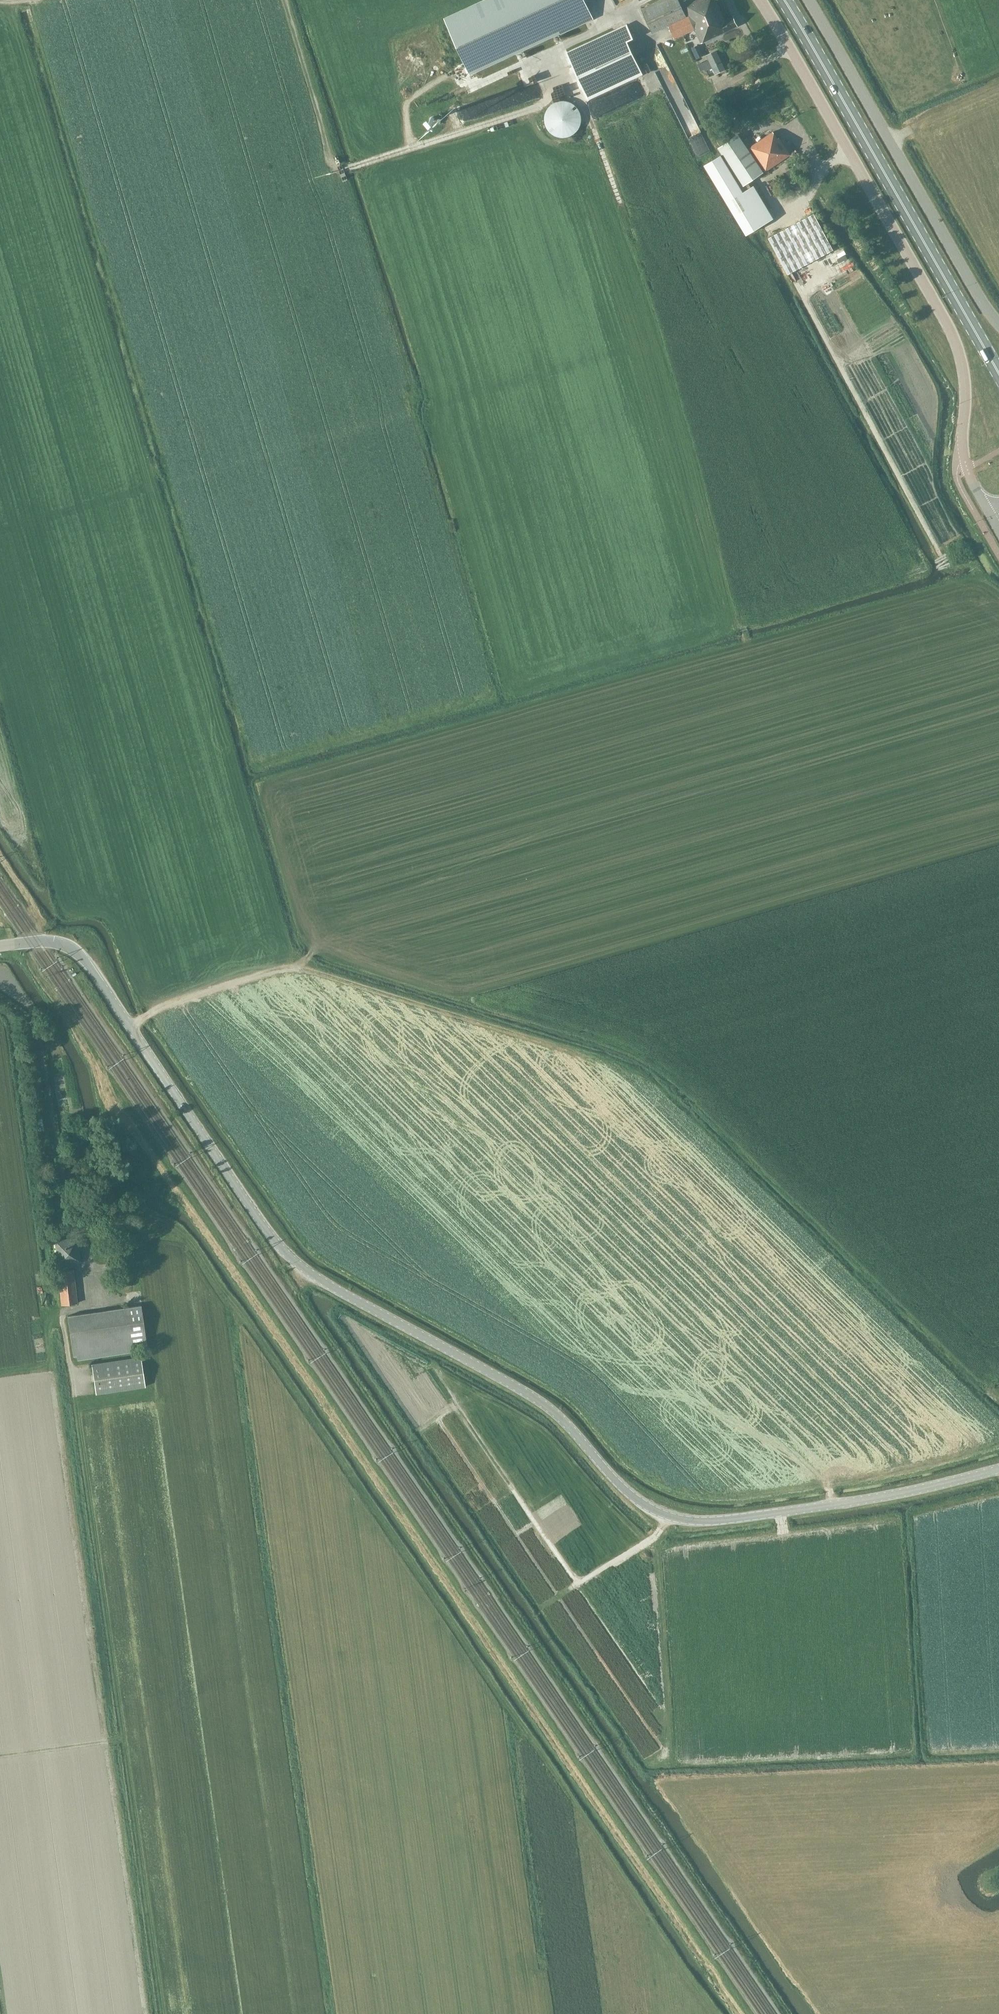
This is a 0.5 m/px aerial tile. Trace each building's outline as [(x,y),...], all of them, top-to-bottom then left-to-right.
[(585,0),(483,0),(445,18),(471,74),(593,18),(585,0)] [(681,7),(678,0),(660,0),(641,9),(652,33),(686,16),(686,17),(668,26),(674,39),(694,30),(701,43),(702,42),(703,43),(737,25),(733,16),(725,20),(716,0),(696,0),(681,7)] [(567,52),(566,53),(587,98),(642,73),(632,50),(628,41),(633,39),(627,25),(567,52)] [(715,74),(725,69),(716,50),(706,55),(708,60),(702,63),(701,62),(697,64),(700,71),(704,69),(705,71),(712,68),(715,74)] [(463,104),(467,115),(490,108),(487,97),(463,104)] [(545,117),(545,120),(545,124),(546,126),(548,129),(550,132),(552,134),(555,135),(558,136),(561,137),(564,137),(567,137),(570,136),(573,134),(575,132),(577,130),(579,127),(580,124),(581,121),(581,118),(581,115),(580,112),(579,109),(577,107),(575,105),(572,103),(569,102),(566,101),(563,100),(560,101),(557,101),(554,102),(552,104),(550,106),(548,109),(546,111),(545,114),(545,117)] [(778,138),(773,132),(748,148),(738,134),(717,147),(722,153),(743,186),(748,182),(755,179),(790,154),(779,137),(778,138)] [(722,153),(704,164),(746,234),(756,228),(762,225),(773,218),(754,186),(751,187),(748,182),(743,186),(722,153)] [(797,187),(803,184),(793,168),(787,171),(797,187)] [(814,213),(769,237),(788,272),(832,248),(814,213)] [(68,1264),(81,1262),(78,1237),(55,1240),(58,1263),(55,1264),(56,1271),(57,1271),(61,1305),(77,1303),(73,1270),(68,1270),(68,1264)] [(131,1348),(147,1345),(141,1305),(67,1316),(73,1356),(77,1356),(78,1360),(131,1352),(131,1348)] [(92,1364),(96,1394),(146,1387),(141,1357),(92,1364)]
